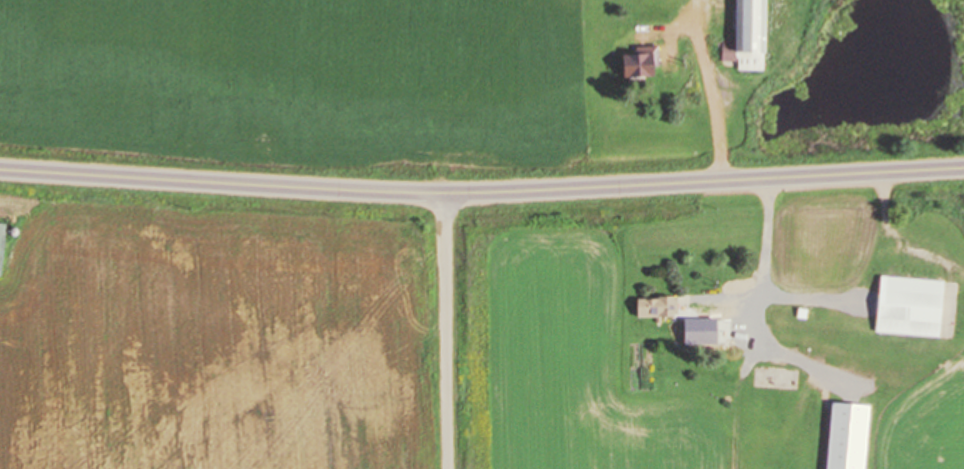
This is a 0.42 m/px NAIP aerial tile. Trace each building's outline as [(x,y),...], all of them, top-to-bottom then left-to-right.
[(763,0),(734,0),(733,51),(722,50),(722,61),(737,61),(737,70),(762,71),(763,0)] [(654,51),(620,51),(620,76),(654,76),(654,51)] [(939,337),(943,280),(880,276),(879,292),(789,286),(787,310),(876,317),(874,333),(939,337)] [(676,298),(635,298),(635,317),(676,317),(676,298)] [(868,405),(829,403),(825,468),(863,468),(868,405)]
